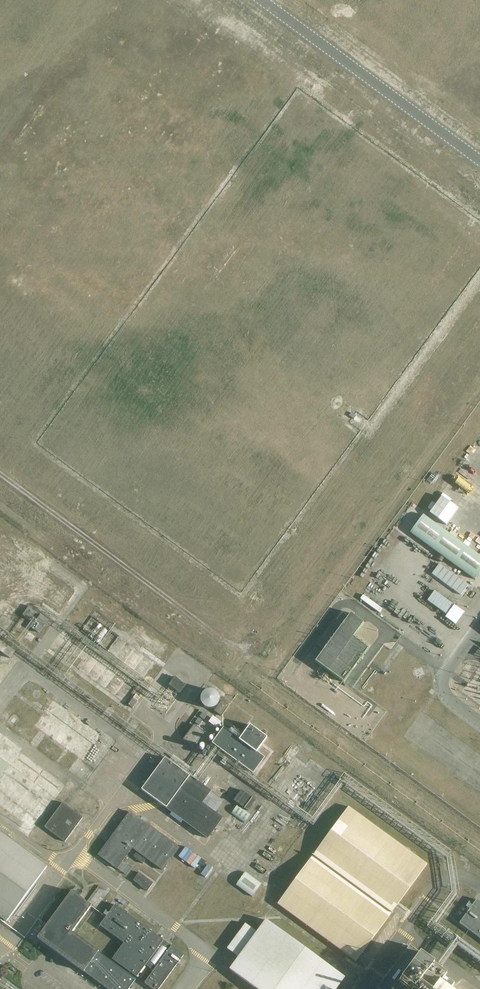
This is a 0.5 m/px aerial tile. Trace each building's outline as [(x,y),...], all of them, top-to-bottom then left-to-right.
[(410,532),(474,579),(479,572),(479,556),(423,514),(410,532)] [(461,595),(468,585),(439,564),(432,574),(461,595)] [(433,587),(426,598),(447,612),(454,600),(433,587)] [(6,598),(11,600),(15,592),(10,589),(6,598)] [(30,621),(36,613),(28,607),(22,615),(30,621)] [(368,648),(353,637),(363,622),(350,613),(315,662),(343,682),(368,648)] [(38,633),(47,621),(39,615),(30,627),(38,633)] [(59,636),(53,642),(59,648),(65,642),(59,636)] [(101,654),(105,649),(89,636),(85,641),(101,654)] [(16,650),(0,639),(0,651),(10,658),(16,650)] [(176,673),(169,681),(179,691),(187,682),(176,673)] [(32,689),(35,695),(41,692),(38,686),(32,689)] [(216,724),(221,719),(213,712),(208,718),(216,724)] [(57,724),(52,732),(60,737),(65,728),(57,724)] [(193,747),(204,732),(194,724),(183,739),(193,747)] [(217,747),(253,773),(264,757),(224,728),(212,744),(217,747)] [(141,789),(171,812),(170,814),(181,822),(183,820),(207,838),(222,818),(201,803),(210,791),(164,757),(141,789)] [(24,799),(52,800),(53,781),(24,780),(24,784),(25,784),(24,799)] [(248,811),(256,800),(241,790),(234,801),(248,811)] [(64,841),(82,817),(61,802),(44,826),(64,841)] [(244,824),(250,815),(237,806),(231,815),(244,824)] [(312,855),(390,911),(424,864),(346,808),(312,855)] [(179,848),(130,812),(98,855),(117,868),(132,848),(162,870),(179,848)] [(244,824),(231,815),(224,824),(237,833),(244,824)] [(17,826),(27,833),(33,826),(23,819),(17,826)] [(0,833),(0,917),(6,921),(47,867),(0,833)] [(193,866),(202,858),(187,843),(178,851),(193,866)] [(355,960),(389,913),(311,857),(277,904),(355,960)] [(234,879),(241,869),(236,866),(230,876),(234,879)] [(138,868),(132,876),(147,887),(153,879),(138,868)] [(235,887),(251,898),(261,885),(245,873),(235,887)] [(135,978),(72,932),(91,906),(71,891),(37,937),(107,988),(127,988),(135,978)] [(474,900),(458,923),(479,938),(479,904),(474,900)] [(183,955),(114,905),(99,925),(123,943),(112,959),(136,977),(145,965),(153,971),(144,983),(152,988),(158,988),(183,955)] [(264,922),(256,934),(244,926),(228,949),(239,957),(231,969),(259,988),(334,988),(342,978),(264,922)] [(376,988),(442,988),(439,987),(448,974),(408,945),(376,988)]
